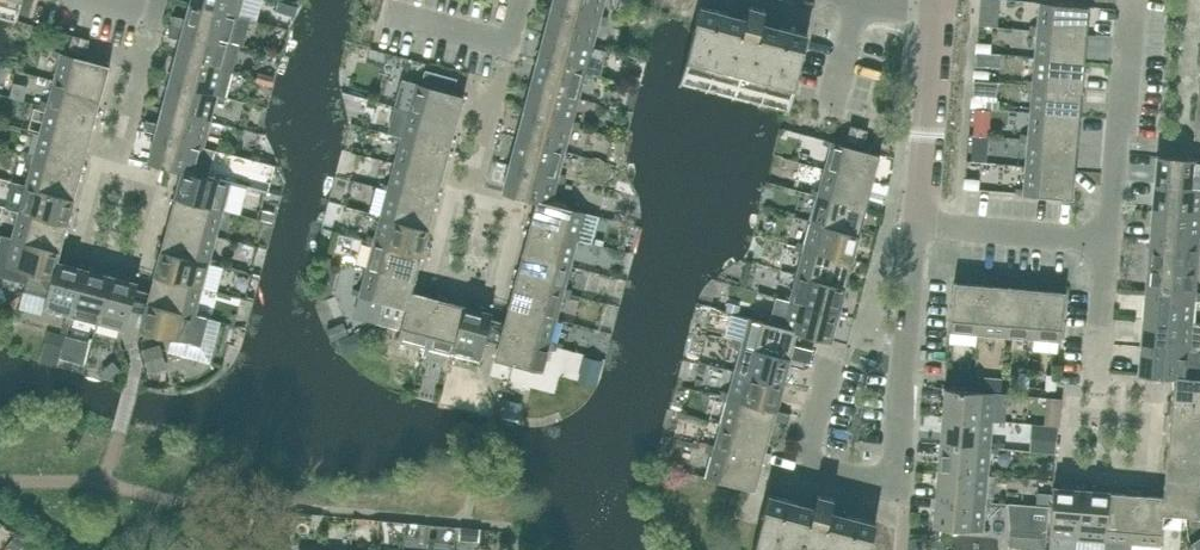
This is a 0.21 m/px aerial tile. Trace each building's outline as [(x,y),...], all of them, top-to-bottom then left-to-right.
[(15,23),(21,0),(0,0),(0,19),(15,23)] [(195,4),(238,15),(242,0),(196,0),(195,4)] [(604,0),(553,0),(551,7),(606,21),(607,17),(600,15),(604,0)] [(1082,23),(1083,6),(1040,2),(1037,26),(1030,26),(1029,30),(1086,35),(1087,24),(1082,23)] [(186,18),(183,29),(238,44),(242,45),(245,32),(247,24),(249,19),(237,16),(238,15),(195,4),(192,15),(191,20),(186,18)] [(761,24),(764,10),(749,5),(746,20),(740,19),(739,24),(727,21),(729,13),(700,5),(692,33),(679,84),(787,112),(807,34),(779,26),(777,34),(764,31),(766,25),(761,24)] [(605,25),(606,21),(551,7),(548,17),(553,19),(549,34),(592,46),(598,24),(605,25)] [(992,27),(993,17),(978,16),(978,26),(992,27)] [(238,44),(183,29),(180,40),(185,41),(181,57),(231,70),(238,44)] [(1085,46),(1086,35),(1029,30),(1029,34),(1037,35),(1035,58),(1079,61),(1080,45),(1085,46)] [(586,68),(592,46),(549,34),(545,50),(540,49),(537,59),(592,74),(593,70),(586,68)] [(90,39),(73,35),(72,35),(68,50),(86,55),(90,39)] [(990,54),(991,44),(976,43),(975,53),(990,54)] [(109,65),(94,61),(54,51),(53,56),(60,58),(54,80),(97,91),(101,76),(106,77),(109,65)] [(224,96),(231,70),(181,57),(177,72),(172,71),(169,82),(224,96)] [(1077,77),(1079,61),(1035,58),(1033,81),(1025,80),(1025,84),(1082,89),(1083,78),(1077,77)] [(591,78),(592,74),(537,59),(534,70),(539,71),(535,87),(578,98),(584,76),(591,78)] [(402,79),(395,107),(408,111),(451,122),(455,106),(460,107),(464,96),(453,93),(457,79),(425,70),(421,84),(402,79)] [(987,81),(988,71),(974,70),(973,80),(987,81)] [(93,107),(97,91),(54,80),(48,102),(41,100),(40,104),(95,119),(98,108),(93,107)] [(223,100),(224,96),(169,82),(166,92),(171,94),(167,109),(210,121),(215,98),(223,100)] [(1081,100),(1082,89),(1025,84),(1024,88),(1032,89),(1030,112),(1074,116),(1075,100),(1081,100)] [(572,120),(578,98),(535,87),(531,102),(526,101),(523,112),(571,125),(578,126),(579,122),(572,120)] [(985,108),(986,99),(971,97),(971,107),(985,108)] [(92,130),(95,119),(40,104),(39,108),(46,110),(40,133),(83,144),(87,128),(92,130)] [(204,143),(210,121),(167,109),(163,125),(158,124),(155,133),(155,134),(210,149),(211,145),(204,143)] [(447,137),(451,122),(408,111),(403,132),(395,131),(394,135),(449,149),(452,138),(447,137)] [(578,126),(571,125),(523,112),(520,123),(525,124),(521,140),(564,151),(570,129),(577,131),(578,126)] [(1073,132),(1074,116),(1030,112),(1028,135),(1021,134),(1020,138),(1077,143),(1078,132),(1073,132)] [(145,120),(143,130),(155,133),(158,124),(145,120)] [(983,135),(984,126),(969,125),(968,134),(983,135)] [(863,146),(867,130),(850,126),(846,141),(863,146)] [(79,159),(83,144),(40,133),(34,155),(27,153),(26,157),(81,172),(84,161),(79,159)] [(209,153),(210,149),(155,134),(152,145),(157,146),(153,163),(186,172),(186,171),(195,174),(196,173),(207,176),(213,154),(209,153)] [(446,160),(449,149),(394,135),(393,139),(400,141),(395,163),(437,174),(441,159),(446,160)] [(1076,154),(1077,143),(1020,138),(1020,143),(1027,143),(1026,166),(1069,170),(1071,154),(1076,154)] [(558,173),(564,151),(521,140),(517,155),(512,154),(509,164),(557,177),(564,179),(566,175),(558,173)] [(880,154),(832,142),(825,140),(823,145),(831,147),(825,169),(867,180),(871,165),(877,166),(880,154)] [(980,162),(981,152),(967,151),(966,161),(980,162)] [(1192,158),(1162,156),(1160,173),(1155,172),(1154,183),(1199,187),(1199,159),(1192,158)] [(78,182),(81,172),(26,157),(25,161),(32,163),(26,185),(69,196),(73,181),(78,182)] [(433,190),(437,174),(395,163),(389,185),(381,183),(380,187),(435,202),(438,191),(433,190)] [(564,179),(557,177),(509,164),(506,175),(512,177),(507,193),(536,201),(536,200),(550,204),(550,203),(556,181),(563,183),(564,179)] [(1068,186),(1069,170),(1026,166),(1024,189),(1016,188),(1016,194),(1072,198),(1073,186),(1068,186)] [(863,196),(867,180),(825,169),(819,191),(811,189),(810,193),(865,208),(868,197),(863,196)] [(196,173),(195,174),(186,171),(186,172),(187,172),(183,187),(177,186),(175,197),(230,212),(231,207),(223,205),(229,182),(207,176),(196,173)] [(978,189),(979,180),(964,178),(964,188),(978,189)] [(1154,183),(1153,194),(1158,195),(1157,211),(1199,215),(1199,187),(1154,183)] [(65,212),(69,196),(26,185),(20,207),(13,205),(12,209),(67,224),(70,213),(65,212)] [(432,213),(435,202),(380,187),(379,191),(386,193),(381,216),(423,227),(427,211),(432,213)] [(863,219),(865,208),(810,193),(809,197),(817,199),(811,222),(853,233),(857,217),(863,219)] [(228,216),(230,212),(175,197),(172,207),(177,208),(173,224),(215,236),(221,214),(228,216)] [(550,203),(550,204),(536,200),(536,201),(541,202),(537,217),(532,216),(529,227),(584,241),(585,237),(578,235),(584,212),(550,203)] [(64,235),(67,224),(12,209),(11,214),(18,216),(12,238),(55,249),(59,233),(64,235)] [(1199,225),(1199,215),(1157,211),(1156,227),(1150,226),(1149,238),(1199,242),(1199,238),(1199,225)] [(419,242),(423,227),(381,216),(375,238),(367,236),(366,240),(421,255),(424,244),(419,242)] [(344,218),(338,235),(363,244),(369,228),(344,218)] [(849,248),(853,233),(811,222),(805,244),(797,242),(796,246),(851,260),(854,250),(849,248)] [(209,258),(215,236),(173,224),(169,240),(163,238),(161,249),(216,264),(217,260),(209,258)] [(583,245),(584,241),(529,227),(526,237),(531,239),(527,254),(570,266),(576,243),(583,245)] [(0,238),(0,275),(2,276),(25,282),(28,271),(52,278),(55,266),(51,265),(55,249),(12,238),(1,235),(0,238)] [(1149,238),(1148,249),(1154,249),(1152,265),(1196,269),(1198,246),(1199,246),(1199,242),(1149,238)] [(418,265),(421,255),(366,240),(365,244),(372,246),(367,268),(409,279),(413,264),(418,265)] [(849,271),(851,260),(796,246),(795,250),(803,252),(797,274),(839,285),(843,270),(849,271)] [(215,268),(216,264),(161,249),(158,260),(163,261),(159,277),(201,288),(207,266),(215,268)] [(564,288),(570,266),(527,254),(523,270),(518,268),(515,279),(570,294),(571,290),(564,288)] [(69,323),(83,268),(73,265),(71,270),(55,266),(52,278),(28,271),(25,282),(23,290),(46,296),(43,308),(67,314),(65,322),(69,323)] [(1196,269),(1152,265),(1151,281),(1146,281),(1145,292),(1199,297),(1199,292),(1194,292),(1196,269)] [(93,276),(95,271),(83,268),(69,323),(73,324),(75,317),(97,322),(108,280),(93,276)] [(405,295),(409,279),(367,268),(361,290),(353,288),(352,294),(406,308),(410,296),(405,295)] [(835,301),(839,285),(797,274),(791,296),(783,294),(782,299),(837,313),(840,302),(835,301)] [(195,310),(201,288),(159,277),(155,292),(149,291),(147,302),(202,317),(203,312),(195,310)] [(123,337),(137,282),(126,279),(124,284),(108,280),(97,322),(119,328),(117,336),(123,337)] [(569,298),(570,294),(515,279),(512,290),(517,291),(513,307),(556,318),(562,296),(569,298)] [(977,341),(982,284),(971,283),(970,289),(953,287),(950,331),(974,333),(973,341),(977,341)] [(993,291),(993,285),(982,284),(977,341),(982,341),(982,334),(1005,336),(1009,292),(993,291)] [(1031,346),(1036,289),(1025,288),(1025,293),(1009,292),(1005,336),(1028,338),(1027,345),(1031,346)] [(1047,295),(1048,290),(1036,289),(1031,346),(1036,346),(1036,338),(1060,340),(1064,297),(1047,295)] [(1145,292),(1144,303),(1149,303),(1148,320),(1192,323),(1194,300),(1199,301),(1199,297),(1145,292)] [(423,353),(438,298),(427,295),(426,300),(410,296),(406,308),(397,338),(421,345),(419,352),(423,353)] [(447,306),(448,301),(438,298),(423,353),(427,354),(429,347),(452,353),(463,310),(447,306)] [(835,324),(837,313),(782,299),(781,303),(789,305),(783,326),(783,327),(791,329),(791,330),(825,339),(830,323),(835,324)] [(147,302),(139,329),(144,331),(171,338),(182,341),(187,342),(199,345),(200,345),(200,342),(202,337),(207,318),(202,317),(147,302)] [(550,340),(556,318),(513,307),(509,323),(504,321),(501,332),(556,346),(557,342),(550,340)] [(477,367),(491,312),(480,309),(478,314),(463,310),(452,353),(474,358),(472,366),(477,367)] [(783,327),(783,326),(749,317),(743,340),(735,339),(734,343),(790,357),(792,347),(787,345),(791,330),(791,329),(783,327)] [(1192,323),(1148,320),(1147,335),(1141,335),(1140,346),(1189,350),(1196,350),(1199,348),(1199,326),(1198,325),(1192,323)] [(65,335),(48,330),(41,354),(59,359),(65,335)] [(555,351),(556,346),(501,332),(498,343),(504,344),(499,361),(542,372),(548,349),(555,351)] [(787,368),(790,357),(734,343),(733,347),(741,349),(735,371),(777,382),(782,367),(787,368)] [(167,369),(159,346),(141,352),(149,374),(167,369)] [(1189,350),(1140,346),(1139,357),(1145,357),(1143,375),(1173,377),(1187,378),(1187,377),(1199,378),(1199,368),(1188,367),(1189,355),(1197,355),(1197,351),(1189,350)] [(956,381),(957,367),(947,366),(946,380),(956,381)] [(983,383),(984,369),(974,368),(974,383),(983,383)] [(773,398),(777,382),(735,371),(729,393),(721,391),(720,395),(776,410),(778,399),(773,398)] [(1028,387),(1029,373),(1019,372),(1018,386),(1028,387)] [(1055,389),(1057,375),(1047,374),(1046,389),(1055,389)] [(1187,378),(1173,377),(1178,378),(1177,393),(1171,393),(1170,404),(1199,406),(1199,378),(1187,377),(1187,378)] [(508,409),(523,413),(529,390),(514,386),(508,409)] [(945,388),(944,401),(949,401),(948,417),(992,421),(1002,422),(1003,414),(1004,406),(1005,395),(1005,393),(1002,393),(1001,393),(996,393),(974,391),(945,388)] [(773,421),(776,410),(720,395),(719,399),(727,401),(721,424),(763,435),(768,419),(773,421)] [(1047,398),(1045,423),(1058,424),(1060,399),(1047,398)] [(1170,404),(1170,415),(1175,415),(1174,432),(1199,434),(1199,406),(1170,404)] [(990,444),(992,421),(948,417),(946,433),(941,433),(940,444),(997,449),(997,444),(990,444)] [(759,450),(763,435),(721,424),(715,446),(707,444),(706,448),(762,463),(764,452),(759,450)] [(1174,432),(1172,447),(1167,447),(1166,458),(1199,461),(1199,434),(1174,432)] [(996,453),(997,449),(940,444),(939,455),(944,455),(943,471),(987,475),(989,452),(996,453)] [(759,473),(762,463),(706,448),(705,452),(713,454),(706,477),(749,488),(754,472),(759,473)] [(1166,458),(1165,469),(1170,470),(1169,486),(1199,488),(1199,461),(1166,458)] [(985,498),(987,475),(943,471),(942,487),(936,487),(935,498),(992,503),(993,498),(985,498)] [(1162,514),(1163,514),(1199,517),(1199,488),(1169,486),(1168,502),(1163,501),(1162,514)] [(1077,546),(1081,489),(1070,488),(1070,493),(1053,492),(1051,508),(1049,536),(1073,538),(1072,546),(1077,546)] [(1092,495),(1092,490),(1081,489),(1077,546),(1081,546),(1082,539),(1104,541),(1108,497),(1092,495)] [(833,498),(818,493),(814,508),(809,506),(807,512),(795,509),(797,501),(768,494),(753,549),(868,549),(876,522),(847,514),(845,522),(833,519),(834,513),(829,512),(833,498)] [(1136,494),(1124,493),(1124,498),(1108,497),(1104,541),(1127,543),(1127,549),(1131,549),(1136,494)] [(1147,495),(1136,494),(1131,549),(1135,549),(1136,543),(1160,545),(1163,514),(1162,514),(1163,501),(1146,500),(1147,495)] [(992,507),(992,503),(935,498),(935,509),(940,509),(939,524),(933,524),(933,526),(982,530),(984,506),(992,507)] [(1040,546),(1041,528),(1029,527),(1029,533),(1015,532),(1014,544),(1040,546)]
